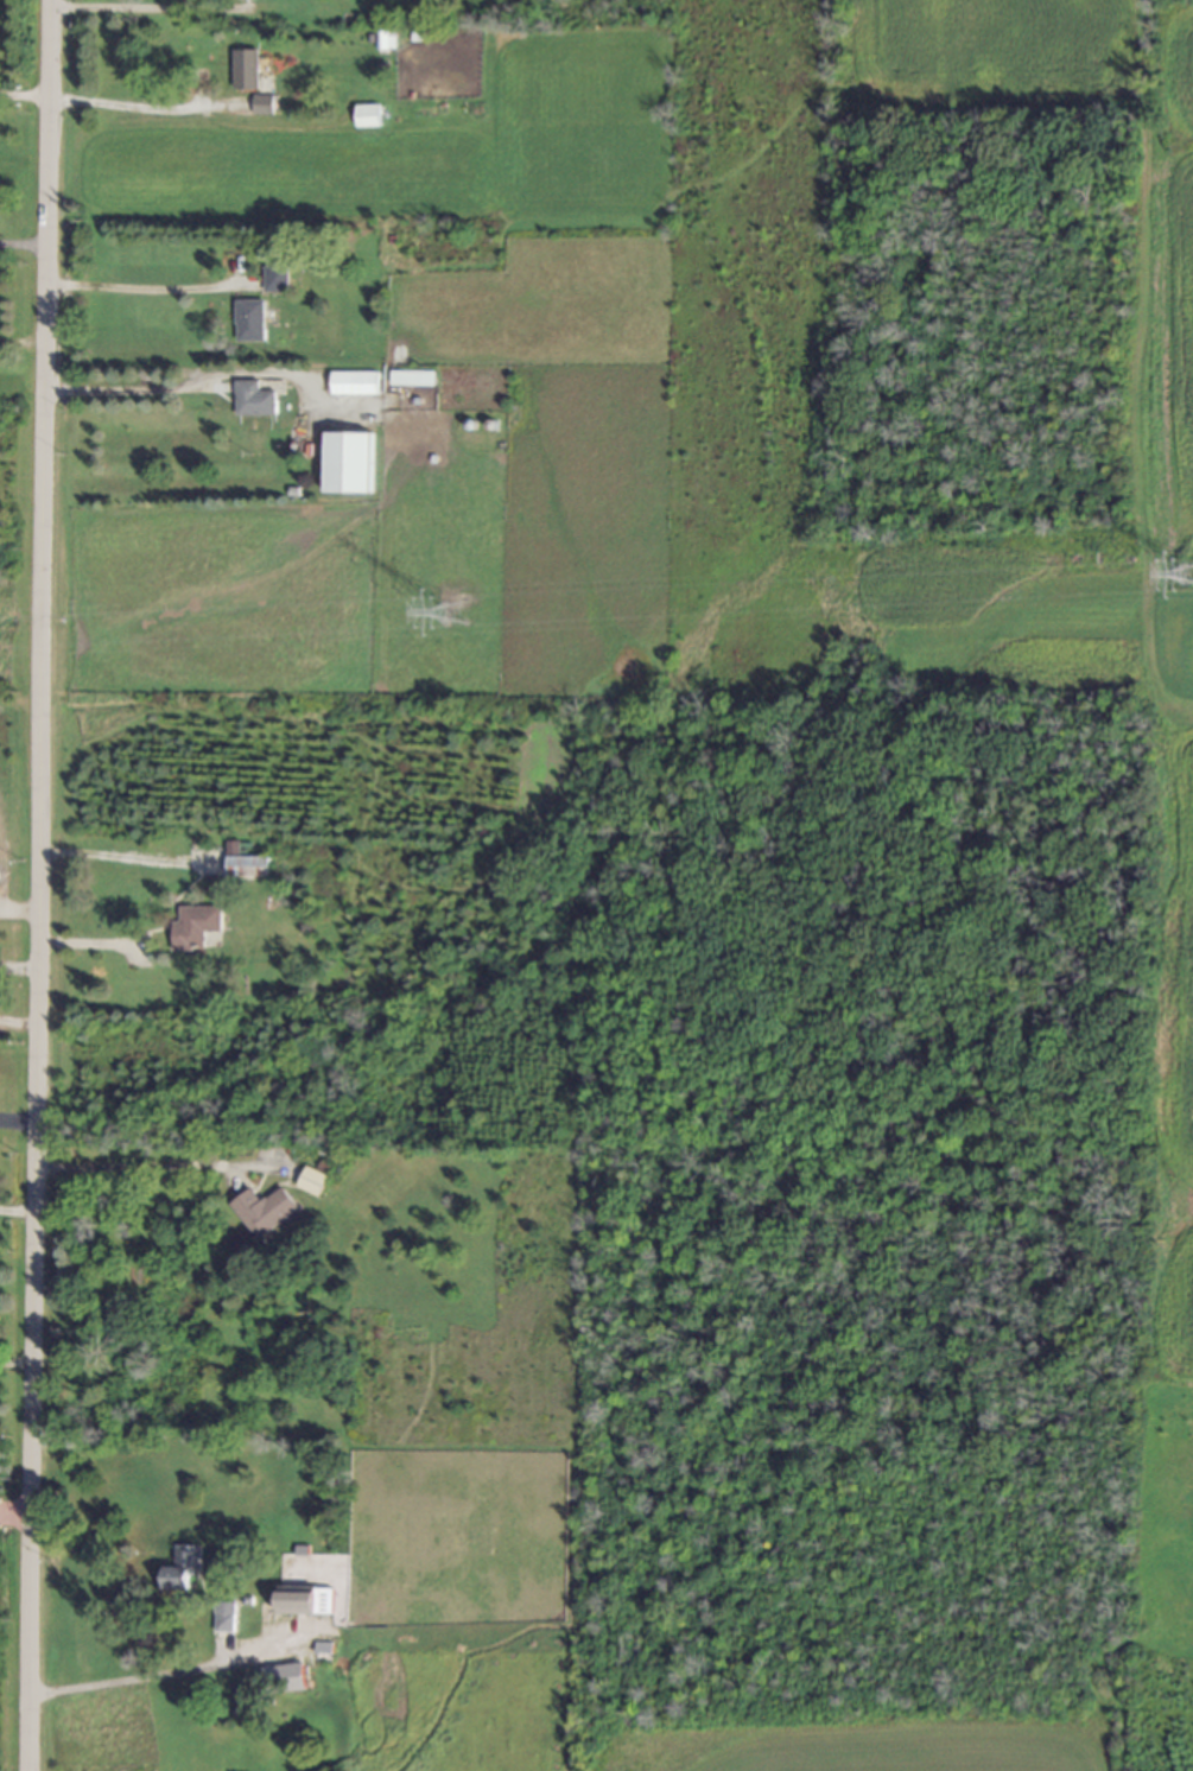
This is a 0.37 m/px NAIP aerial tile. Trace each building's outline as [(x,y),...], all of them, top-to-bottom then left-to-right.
[(395,49),(395,33),(376,33),(376,49),(395,49)] [(256,50),(232,51),(233,90),(258,90),(256,50)] [(273,96),(253,96),(252,115),(272,115),(273,96)] [(379,105),(355,106),(356,128),(379,127),(379,105)] [(263,293),(286,292),(286,266),(262,267),(263,293)] [(263,300),(235,300),(235,342),(264,341),(263,300)] [(376,373),(330,372),(330,395),(376,396),(376,373)] [(433,386),(434,372),(390,372),(390,386),(433,386)] [(235,416),(274,415),(274,391),(257,391),(257,381),(234,381),(235,416)] [(370,493),(371,434),(325,433),(325,493),(370,493)] [(268,876),(267,856),(238,857),(237,842),(225,842),(226,877),(268,876)] [(221,932),(221,906),(179,907),(179,922),(172,922),(172,950),(204,950),(204,932),(221,932)] [(318,1197),(327,1176),(305,1167),(296,1187),(318,1197)] [(299,1208),(282,1186),(262,1203),(250,1189),(230,1205),(259,1240),(299,1208)] [(164,1590),(189,1590),(190,1577),(198,1577),(199,1546),(175,1545),(174,1568),(164,1568),(164,1590)] [(332,1615),(332,1588),(279,1587),(279,1614),(332,1615)] [(234,1633),(235,1603),(216,1603),(215,1632),(234,1633)] [(264,1668),(268,1694),(305,1690),(302,1663),(264,1668)]
